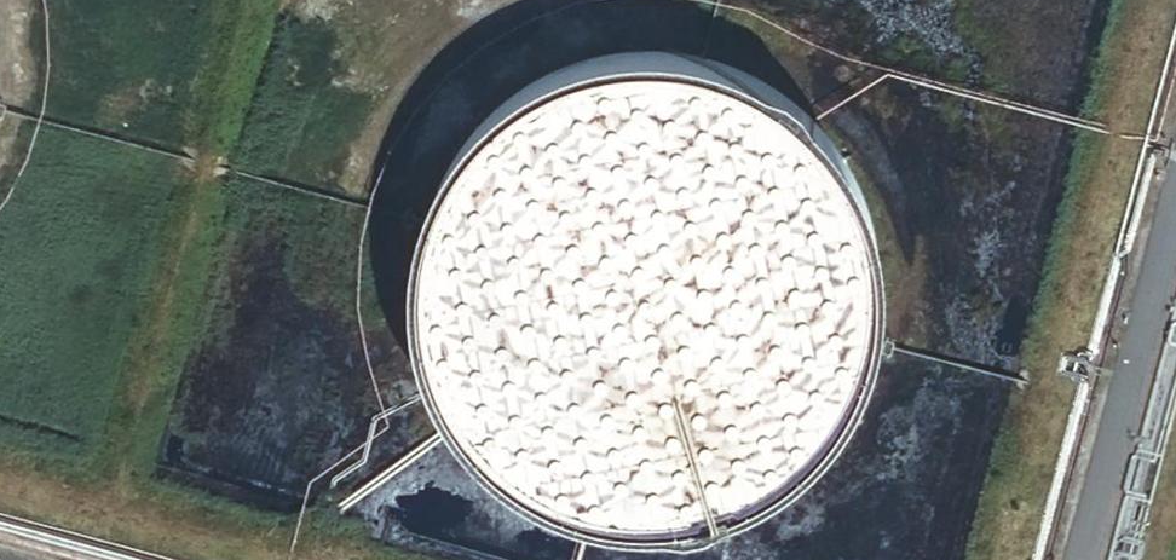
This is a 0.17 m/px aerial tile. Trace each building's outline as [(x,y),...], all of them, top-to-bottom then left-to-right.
[(873,308),(875,279),(873,251),(868,222),(859,195),(847,169),(831,144),(813,122),(793,103),(769,85),(744,72),(717,61),(689,54),(661,50),(632,50),(604,53),(576,60),(549,71),(524,84),(500,101),(479,121),(461,143),(445,167),(433,193),(424,220),(418,248),(416,277),(418,306),(423,334),(432,361),(444,388),(460,412),(478,434),(499,454),(522,471),(547,485),(574,496),(602,503),(630,507),(659,507),(688,504),(716,497),(742,486),(767,473),(791,456),(812,436),(830,414),(846,390),(858,364),(867,336),(873,308)]
